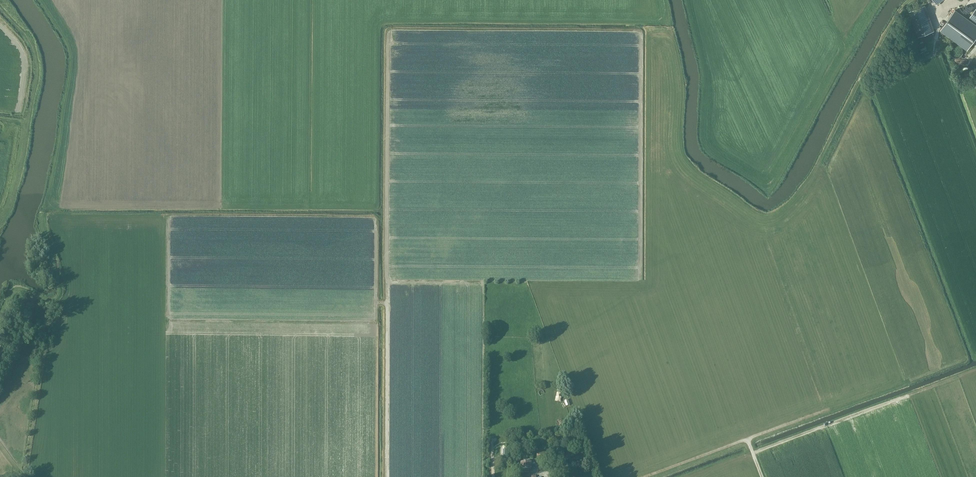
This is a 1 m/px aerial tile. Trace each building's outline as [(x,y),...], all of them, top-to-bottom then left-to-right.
[(918,36),(934,30),(925,5),(909,11),(918,36)] [(940,30),(967,50),(975,38),(975,25),(955,10),(940,30)] [(761,302),(760,305),(765,305),(764,309),(764,310),(768,311),(770,311),(770,309),(770,304),(766,303),(772,303),(776,304),(776,305),(779,305),(779,300),(780,297),(765,298),(762,297),(760,297),(761,302)] [(27,299),(22,306),(20,305),(17,308),(19,310),(24,313),(32,302),(27,299)] [(532,469),(532,461),(520,461),(520,469),(522,469),(522,473),(529,473),(529,469),(532,469)]
